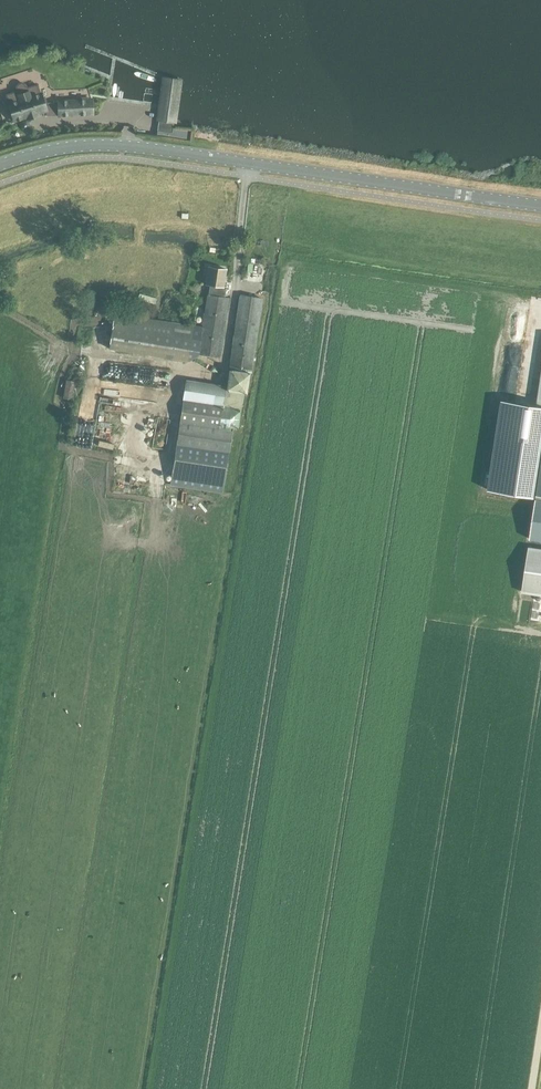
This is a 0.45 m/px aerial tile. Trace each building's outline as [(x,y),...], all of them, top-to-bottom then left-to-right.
[(157,107),(155,120),(158,121),(157,131),(172,133),(174,123),(177,123),(177,122),(183,79),(165,77),(162,76),(158,103),(157,107)] [(37,84),(27,87),(27,86),(26,85),(24,83),(22,83),(20,83),(18,84),(17,86),(16,88),(16,90),(17,91),(6,94),(15,120),(29,115),(29,113),(35,111),(36,113),(46,110),(47,115),(59,114),(59,115),(92,113),(92,99),(87,99),(87,97),(77,98),(77,100),(58,101),(58,102),(44,103),(37,84)] [(228,268),(209,265),(206,284),(211,284),(219,286),(218,290),(227,291),(227,286),(225,285),(228,268)] [(203,326),(199,353),(220,356),(230,297),(226,296),(227,291),(218,290),(219,286),(211,284),(209,293),(208,293),(203,326)] [(228,385),(187,379),(171,483),(223,491),(233,427),(238,428),(241,409),(242,409),(245,391),(247,392),(250,371),(252,371),(263,298),(240,294),(229,368),(230,368),(228,385)] [(110,347),(189,360),(195,325),(115,312),(110,347)] [(75,381),(66,379),(63,397),(72,398),(75,381)] [(488,488),(537,495),(537,496),(531,538),(540,540),(540,380),(537,405),(502,400),(488,488)] [(531,547),(524,591),(540,594),(540,548),(531,547)]
